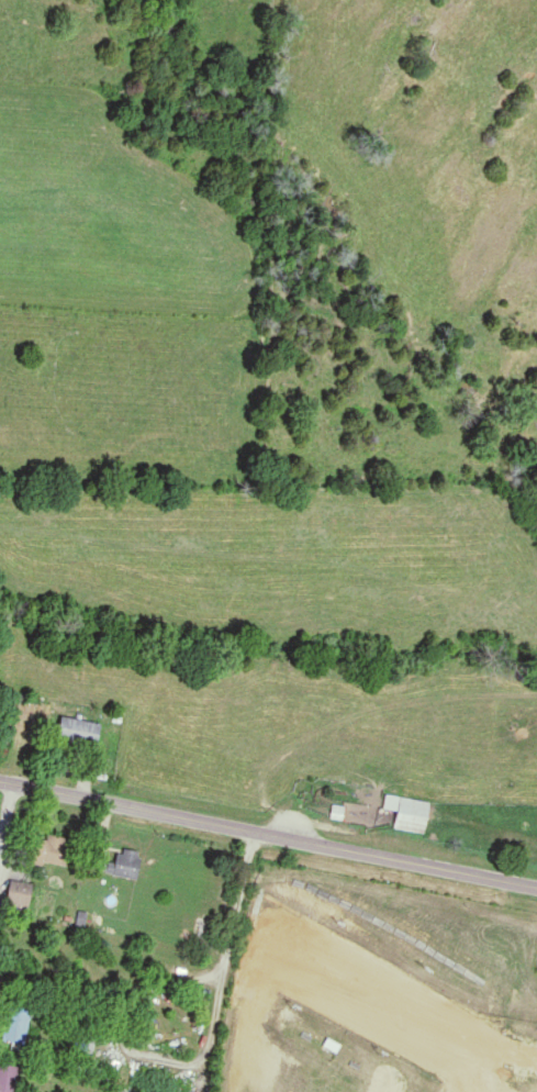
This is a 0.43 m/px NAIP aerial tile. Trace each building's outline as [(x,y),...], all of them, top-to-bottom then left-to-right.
[(53,740),(94,745),(97,722),(57,716),(53,740)] [(423,833),(428,801),(385,795),(383,808),(395,810),(393,828),(423,833)] [(100,862),(98,871),(137,878),(141,852),(117,848),(114,865),(100,862)] [(7,902),(29,906),(33,884),(11,880),(7,902)] [(2,1040),(25,1045),(31,1009),(9,1005),(2,1040)] [(94,1053),(95,1035),(78,1033),(76,1052),(94,1053)] [(18,1067),(0,1064),(0,1091),(14,1091),(18,1067)]
